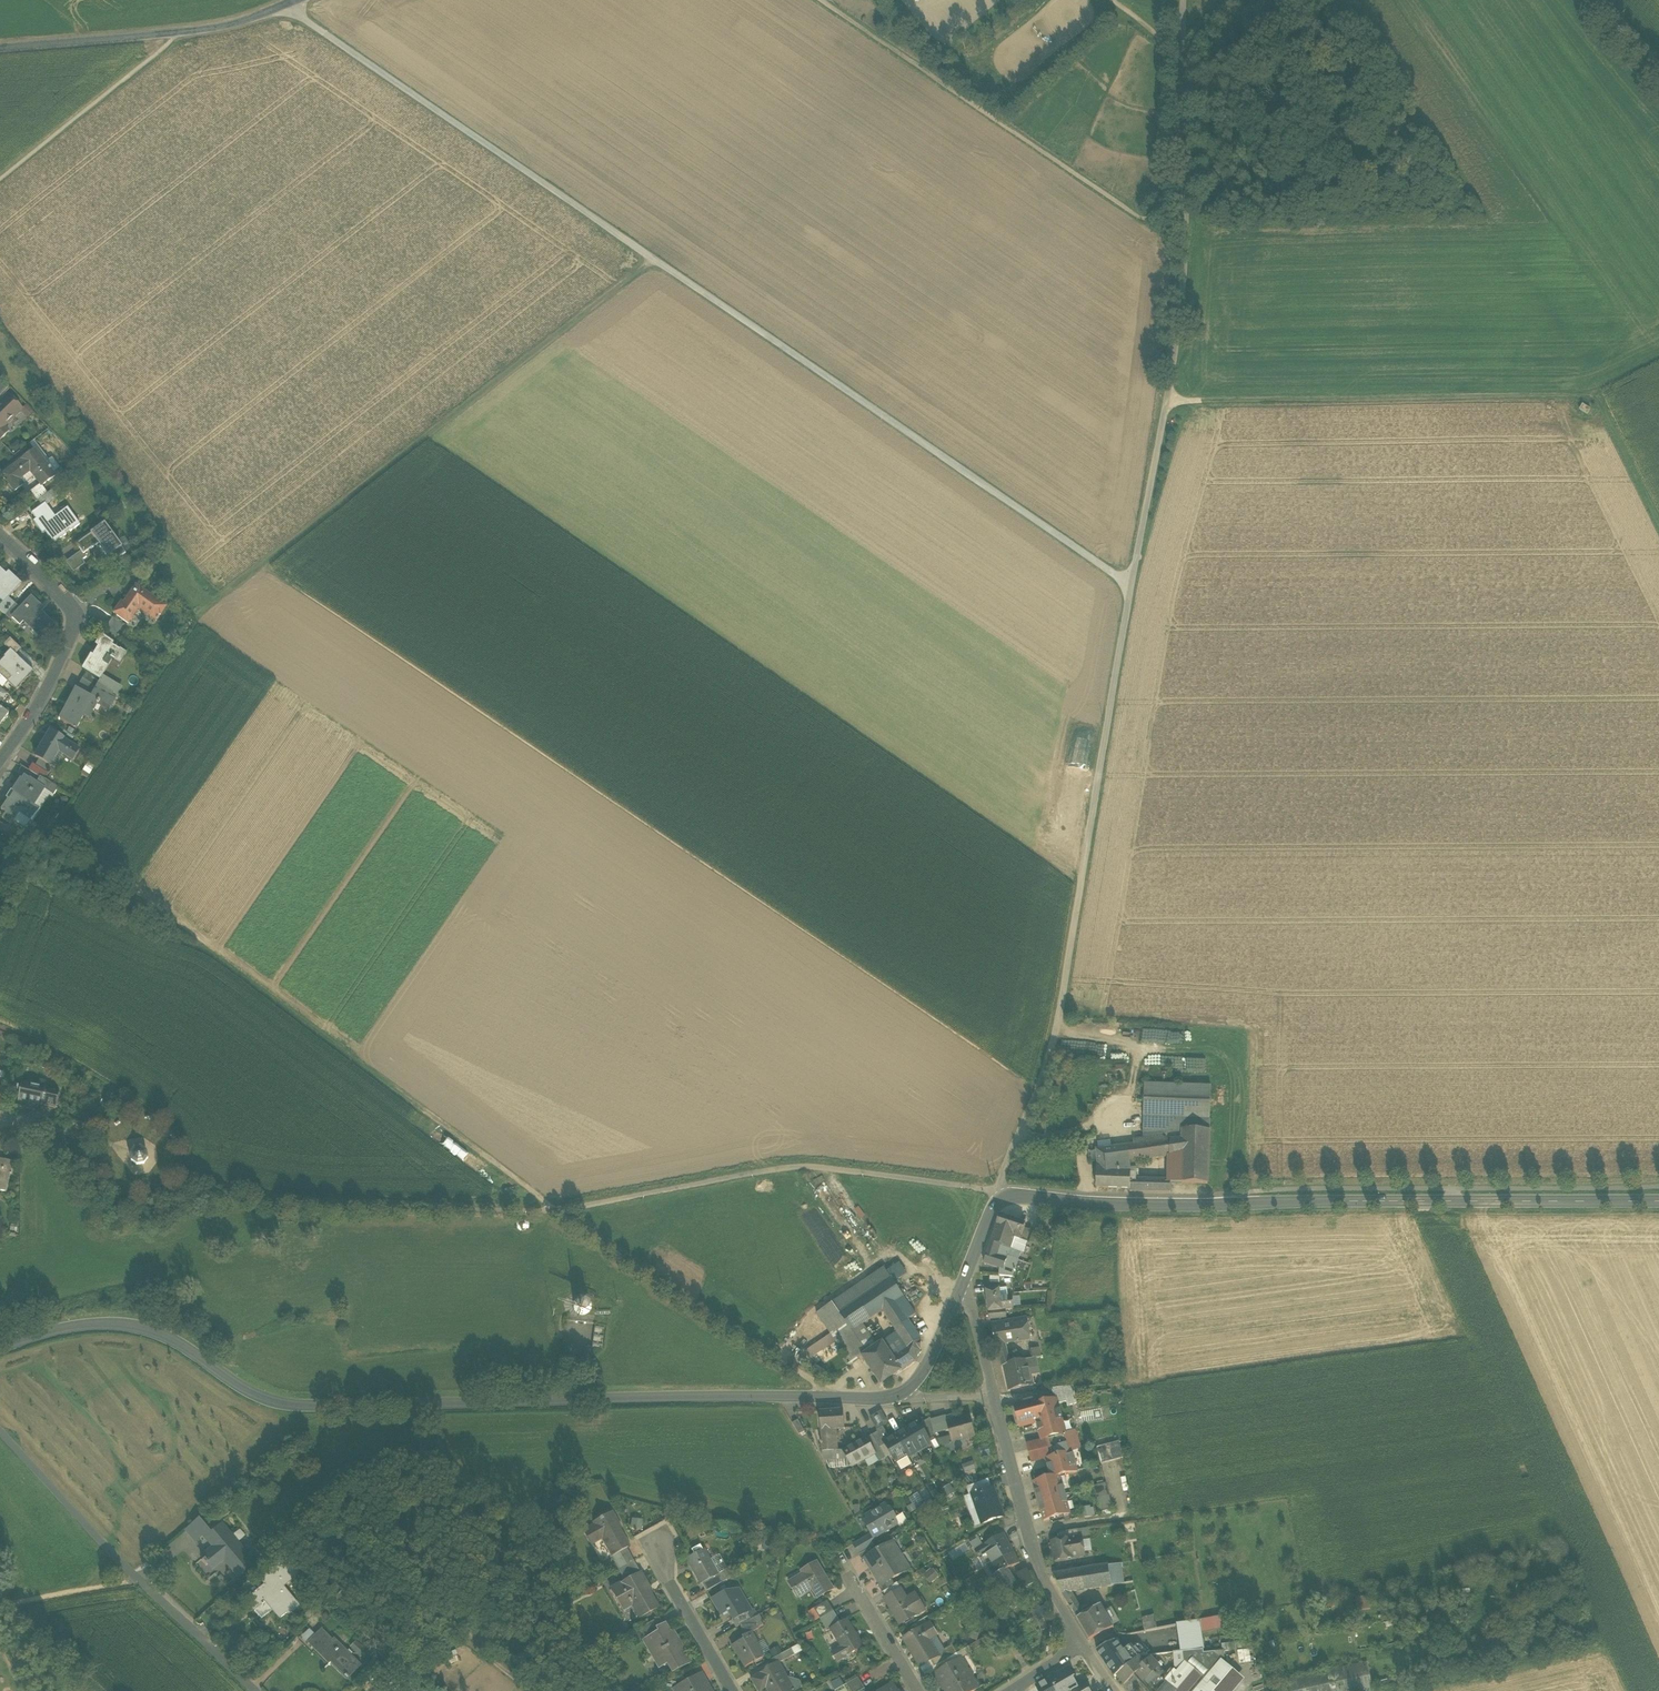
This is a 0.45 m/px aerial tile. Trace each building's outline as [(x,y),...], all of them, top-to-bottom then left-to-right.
[(2,430),(5,427),(22,411),(8,397),(0,404),(0,433),(2,430)] [(29,471),(42,487),(55,477),(36,452),(11,471),(18,480),(29,471)] [(7,487),(13,495),(23,487),(18,480),(11,471),(3,477),(9,485),(7,487)] [(28,510),(32,515),(42,507),(39,502),(28,510)] [(45,505),(42,507),(47,514),(36,522),(33,524),(43,536),(46,539),(48,538),(52,544),(65,535),(69,532),(70,533),(80,526),(67,509),(55,519),(53,516),(45,505)] [(32,515),(36,522),(47,514),(42,507),(32,515)] [(66,507),(53,516),(55,519),(67,509),(66,507)] [(76,546),(81,552),(83,556),(84,555),(98,545),(100,547),(99,547),(112,564),(126,554),(104,525),(76,546)] [(65,535),(52,544),(54,545),(66,536),(65,535)] [(87,558),(84,555),(83,556),(81,552),(77,555),(82,562),(82,561),(87,558)] [(82,562),(77,555),(66,563),(73,573),(85,565),(82,561),(82,562)] [(4,604),(8,599),(21,585),(9,573),(4,578),(0,574),(0,593),(0,594),(0,601),(4,604)] [(114,616),(128,625),(141,606),(159,618),(166,608),(136,587),(124,606),(121,603),(113,615),(114,616)] [(32,632),(41,640),(54,625),(37,610),(41,607),(31,598),(20,610),(12,619),(13,619),(20,626),(23,623),(26,619),(35,628),(32,632)] [(6,617),(15,605),(8,599),(4,604),(0,608),(0,611),(6,617)] [(20,610),(15,605),(6,617),(11,621),(13,619),(12,619),(20,610)] [(104,630),(117,640),(128,625),(114,616),(104,630)] [(26,619),(23,623),(32,632),(35,628),(26,619)] [(90,676),(100,681),(108,668),(103,665),(108,658),(112,660),(111,661),(113,662),(114,662),(120,666),(126,654),(120,650),(119,651),(112,647),(114,644),(102,637),(96,646),(98,648),(93,658),(85,672),(86,673),(90,676)] [(12,653),(17,657),(23,652),(12,641),(6,647),(12,653)] [(0,666),(0,669),(12,680),(8,684),(16,691),(35,674),(17,657),(12,653),(5,659),(6,660),(0,666)] [(83,671),(85,672),(93,658),(91,657),(83,671)] [(8,684),(12,680),(0,669),(0,681),(6,686),(8,684)] [(86,682),(98,689),(102,682),(100,681),(90,676),(86,682)] [(104,679),(102,682),(98,689),(105,693),(111,683),(104,679)] [(107,694),(105,693),(98,689),(86,682),(83,680),(77,690),(94,699),(95,698),(101,701),(107,694)] [(105,693),(107,694),(115,699),(122,690),(111,683),(105,693)] [(75,689),(66,707),(68,708),(77,690),(75,689)] [(59,721),(77,730),(84,716),(82,715),(86,708),(93,712),(97,705),(98,705),(100,702),(94,699),(77,690),(68,708),(66,707),(59,721)] [(109,712),(115,699),(107,694),(101,701),(95,698),(94,699),(100,702),(98,705),(97,705),(109,712)] [(9,715),(0,708),(0,726),(9,715)] [(50,732),(40,749),(42,750),(52,733),(50,732)] [(40,760),(48,765),(56,751),(59,753),(72,761),(79,750),(63,741),(64,740),(52,733),(42,750),(40,749),(35,758),(40,760)] [(48,765),(51,767),(59,753),(56,751),(48,765)] [(36,766),(47,773),(51,767),(48,765),(40,760),(36,766)] [(45,789),(54,795),(58,789),(24,768),(20,774),(24,776),(32,782),(33,781),(45,789)] [(12,792),(14,793),(33,805),(38,797),(39,798),(45,789),(33,781),(32,782),(24,776),(21,780),(20,779),(12,792)] [(27,819),(29,815),(29,814),(34,806),(33,805),(14,793),(10,799),(9,798),(1,810),(6,813),(8,815),(15,820),(19,814),(25,818),(27,819)] [(46,802),(39,798),(38,797),(33,805),(34,806),(40,810),(41,811),(46,802)] [(40,810),(34,806),(29,814),(29,815),(27,819),(30,821),(32,822),(36,816),(40,810)] [(13,821),(20,826),(25,818),(19,814),(15,820),(14,821),(13,821)] [(14,851),(18,852),(23,842),(11,836),(6,847),(14,851)] [(1145,1084),(1144,1117),(1210,1119),(1211,1086),(1177,1085),(1145,1084)] [(41,1106),(42,1105),(44,1092),(45,1089),(22,1085),(21,1089),(20,1088),(19,1087),(18,1090),(17,1090),(17,1092),(18,1095),(20,1094),(19,1098),(28,1100),(27,1104),(26,1109),(35,1110),(36,1105),(41,1106)] [(47,1092),(44,1092),(42,1105),(44,1106),(44,1107),(56,1109),(59,1092),(48,1090),(47,1092)] [(1210,1130),(1210,1119),(1144,1117),(1143,1132),(1143,1140),(1183,1135),(1183,1130),(1210,1130)] [(1208,1184),(1210,1130),(1183,1130),(1183,1135),(1183,1138),(1181,1183),(1208,1184)] [(1183,1138),(1183,1135),(1143,1140),(1136,1141),(1137,1144),(1096,1149),(1097,1163),(1097,1168),(1131,1170),(1130,1162),(1170,1156),(1171,1140),(1183,1138)] [(1170,1156),(1170,1179),(1171,1179),(1171,1183),(1181,1183),(1183,1138),(1171,1140),(1170,1156)] [(144,1167),(144,1166),(146,1162),(147,1162),(147,1161),(146,1156),(145,1154),(141,1151),(139,1150),(139,1151),(134,1152),(134,1151),(133,1152),(130,1157),(129,1158),(130,1158),(131,1163),(130,1164),(131,1165),(132,1165),(136,1168),(137,1168),(142,1167),(142,1168),(144,1167)] [(6,1193),(10,1174),(11,1174),(13,1163),(3,1161),(3,1162),(0,1161),(0,1192),(6,1193)] [(1130,1188),(1131,1189),(1131,1179),(1131,1170),(1097,1168),(1096,1187),(1130,1188)] [(1132,1192),(1171,1192),(1170,1191),(1171,1183),(1171,1179),(1170,1179),(1131,1179),(1131,1189),(1130,1188),(1130,1192),(1132,1192)] [(1036,1225),(1049,1230),(1053,1219),(1040,1214),(1036,1225)] [(1008,1256),(1011,1249),(1014,1238),(1020,1240),(1021,1239),(1026,1225),(1000,1216),(984,1263),(1000,1268),(1004,1269),(1008,1256)] [(1027,1242),(1021,1239),(1020,1240),(1014,1238),(1011,1249),(1021,1252),(1023,1253),(1027,1242)] [(1008,1256),(1019,1260),(1021,1252),(1011,1249),(1008,1256)] [(1012,1277),(1013,1277),(1019,1260),(1008,1256),(1004,1269),(1000,1268),(999,1276),(1012,1277)] [(884,1268),(869,1278),(877,1289),(892,1279),(884,1268)] [(832,1303),(840,1314),(877,1289),(869,1278),(832,1303)] [(864,1324),(883,1311),(904,1297),(892,1279),(877,1289),(840,1314),(852,1332),(864,1324)] [(1000,1289),(1001,1298),(1008,1297),(1007,1285),(1000,1289)] [(989,1311),(1002,1310),(1001,1298),(1000,1289),(986,1290),(989,1311)] [(1013,1296),(1008,1297),(1001,1298),(1002,1310),(1006,1309),(1014,1309),(1013,1296)] [(573,1305),(573,1307),(574,1310),(575,1313),(577,1315),(580,1316),(583,1316),(586,1315),(588,1314),(590,1311),(591,1309),(591,1306),(591,1303),(589,1300),(587,1299),(584,1297),(581,1297),(578,1298),(576,1300),(574,1302),(573,1305)] [(916,1314),(904,1297),(883,1311),(898,1334),(899,1335),(921,1340),(908,1320),(916,1314)] [(867,1353),(852,1332),(840,1314),(832,1303),(817,1314),(831,1334),(852,1364),(862,1357),(867,1353)] [(989,1311),(990,1319),(992,1319),(1006,1318),(1007,1318),(1006,1309),(1002,1310),(989,1311)] [(595,1319),(595,1317),(568,1315),(567,1322),(595,1324),(595,1319)] [(992,1324),(997,1345),(1005,1343),(1031,1339),(1028,1319),(992,1324)] [(867,1353),(879,1345),(864,1324),(852,1332),(867,1353)] [(604,1329),(595,1328),(592,1347),(601,1348),(604,1329)] [(898,1334),(884,1344),(895,1360),(911,1347),(920,1352),(921,1340),(899,1335),(898,1334)] [(883,1385),(902,1371),(895,1360),(884,1344),(883,1342),(879,1345),(867,1353),(862,1357),(882,1385),(883,1385)] [(997,1345),(999,1354),(1007,1352),(1005,1343),(997,1345)] [(583,1363),(590,1363),(591,1348),(584,1347),(583,1363)] [(911,1347),(895,1360),(902,1371),(915,1362),(920,1352),(911,1347)] [(1009,1359),(1007,1352),(999,1354),(1000,1361),(1009,1359)] [(1036,1357),(1027,1360),(1031,1375),(1040,1373),(1036,1357)] [(1003,1366),(1009,1390),(1034,1384),(1031,1375),(1027,1360),(1010,1363),(1001,1365),(1002,1366),(1003,1366)] [(1066,1402),(1067,1406),(1077,1404),(1074,1394),(1074,1388),(1073,1388),(1052,1390),(1055,1400),(1057,1404),(1066,1402)] [(1038,1422),(1042,1439),(1047,1438),(1065,1433),(1057,1404),(1055,1400),(1037,1405),(1035,1401),(1015,1406),(1021,1426),(1038,1422)] [(820,1412),(821,1431),(836,1430),(845,1429),(844,1410),(820,1412)] [(946,1417),(931,1421),(934,1433),(949,1430),(947,1423),(948,1423),(946,1417)] [(949,1430),(952,1443),(953,1442),(963,1440),(976,1436),(971,1417),(948,1423),(947,1423),(949,1430)] [(935,1438),(934,1433),(931,1421),(931,1418),(920,1425),(929,1441),(935,1438)] [(793,1423),(799,1435),(805,1432),(798,1420),(793,1423)] [(918,1422),(907,1428),(920,1451),(932,1445),(929,1441),(920,1425),(918,1422)] [(877,1430),(878,1432),(884,1442),(890,1438),(883,1427),(877,1430)] [(907,1428),(895,1435),(909,1458),(920,1451),(907,1428)] [(823,1452),(826,1461),(838,1460),(838,1459),(836,1430),(821,1431),(823,1452)] [(1069,1447),(1070,1450),(1079,1448),(1074,1431),(1065,1433),(1069,1447)] [(878,1432),(872,1435),(880,1448),(886,1445),(884,1442),(878,1432)] [(1047,1438),(1051,1452),(1069,1447),(1065,1433),(1047,1438)] [(886,1458),(880,1448),(872,1435),(866,1439),(866,1440),(875,1454),(879,1462),(886,1458)] [(897,1465),(909,1458),(895,1435),(890,1438),(884,1442),(886,1445),(897,1465)] [(1047,1438),(1042,1439),(1028,1443),(1034,1464),(1047,1460),(1053,1458),(1051,1452),(1047,1438)] [(844,1452),(853,1466),(875,1454),(866,1440),(844,1452)] [(965,1447),(963,1440),(953,1442),(955,1450),(965,1447)] [(1097,1448),(1101,1464),(1123,1458),(1119,1442),(1097,1448)] [(1069,1447),(1051,1452),(1053,1458),(1053,1459),(1071,1454),(1070,1450),(1069,1447)] [(1047,1460),(1051,1477),(1059,1475),(1059,1476),(1076,1471),(1071,1454),(1053,1459),(1053,1458),(1047,1460)] [(845,1459),(838,1459),(838,1460),(826,1461),(829,1468),(845,1467),(845,1459)] [(974,1462),(963,1463),(964,1471),(975,1470),(974,1462)] [(1070,1514),(1059,1476),(1059,1475),(1051,1477),(1034,1482),(1044,1521),(1070,1514)] [(970,1486),(973,1495),(992,1489),(989,1479),(970,1486)] [(1093,1487),(1100,1513),(1113,1509),(1106,1483),(1093,1487)] [(973,1517),(976,1525),(982,1523),(1003,1516),(994,1488),(992,1489),(973,1495),(973,1496),(966,1498),(969,1507),(976,1504),(979,1515),(973,1517)] [(874,1538),(897,1525),(894,1519),(896,1517),(892,1510),(889,1512),(886,1506),(867,1517),(867,1518),(869,1521),(865,1524),(872,1534),(874,1538)] [(1081,1507),(1083,1518),(1095,1516),(1094,1508),(1091,1508),(1091,1506),(1081,1507)] [(601,1541),(611,1558),(626,1550),(628,1549),(615,1528),(619,1526),(612,1513),(592,1524),(593,1526),(582,1532),(591,1547),(601,1541)] [(632,1519),(630,1527),(640,1530),(642,1521),(632,1519)] [(186,1530),(196,1542),(203,1535),(207,1532),(198,1521),(186,1530)] [(227,1573),(233,1580),(238,1576),(253,1563),(221,1526),(210,1535),(206,1539),(214,1548),(202,1559),(201,1560),(206,1566),(208,1565),(212,1570),(224,1559),(232,1569),(227,1573)] [(1079,1538),(1081,1538),(1082,1541),(1090,1539),(1091,1539),(1089,1528),(1078,1530),(1079,1538)] [(1058,1533),(1060,1542),(1079,1538),(1078,1530),(1058,1533)] [(874,1538),(872,1534),(853,1545),(855,1549),(870,1540),(874,1538)] [(989,1554),(994,1563),(1014,1553),(1003,1534),(984,1545),(989,1554)] [(1053,1543),(1055,1560),(1084,1556),(1083,1552),(1082,1541),(1081,1538),(1079,1538),(1060,1542),(1053,1543)] [(1082,1541),(1083,1552),(1092,1551),(1090,1539),(1082,1541)] [(855,1549),(859,1555),(871,1548),(874,1546),(870,1540),(855,1549)] [(881,1585),(882,1586),(891,1580),(908,1570),(892,1543),(874,1554),(865,1559),(866,1560),(881,1585)] [(975,1550),(980,1559),(989,1554),(984,1545),(975,1550)] [(874,1554),(871,1548),(859,1555),(863,1562),(866,1560),(865,1559),(874,1554)] [(611,1558),(618,1571),(633,1562),(626,1550),(611,1558)] [(686,1560),(700,1585),(718,1575),(704,1550),(686,1560)] [(1014,1552),(1014,1553),(994,1563),(989,1566),(995,1577),(995,1576),(1003,1590),(1015,1583),(1007,1570),(1020,1563),(1014,1552)] [(275,1578),(281,1585),(298,1572),(286,1557),(276,1565),(282,1572),(275,1578)] [(640,1574),(633,1562),(618,1571),(622,1577),(625,1576),(628,1581),(640,1574)] [(813,1589),(818,1599),(833,1590),(817,1563),(802,1572),(804,1574),(794,1580),(799,1588),(794,1590),(799,1598),(813,1589)] [(1119,1564),(1108,1565),(1111,1586),(1123,1584),(1119,1564)] [(263,1576),(269,1583),(275,1578),(282,1572),(276,1565),(263,1576)] [(1053,1574),(1062,1594),(1072,1592),(1111,1586),(1108,1565),(1053,1574)] [(924,1575),(930,1582),(939,1575),(933,1568),(924,1575)] [(1023,1587),(1034,1583),(1029,1569),(1017,1574),(1023,1587)] [(622,1611),(637,1603),(638,1602),(636,1600),(646,1594),(643,1588),(647,1585),(640,1574),(628,1581),(625,1583),(610,1591),(622,1611)] [(700,1585),(704,1592),(722,1583),(718,1575),(700,1585)] [(271,1610),(279,1620),(287,1613),(288,1615),(299,1606),(281,1585),(275,1578),(269,1583),(248,1600),(263,1617),(271,1610)] [(789,1583),(794,1590),(799,1588),(794,1580),(789,1583)] [(882,1593),(883,1593),(895,1586),(891,1580),(882,1586),(881,1585),(878,1587),(882,1593)] [(898,1591),(895,1586),(883,1593),(887,1598),(898,1591)] [(736,1588),(730,1591),(735,1599),(741,1596),(736,1588)] [(885,1599),(900,1625),(925,1611),(919,1600),(910,1605),(907,1599),(901,1590),(898,1591),(887,1598),(885,1599)] [(731,1622),(746,1614),(750,1612),(741,1596),(735,1599),(730,1591),(713,1601),(721,1616),(726,1613),(727,1614),(728,1613),(733,1620),(731,1622)] [(648,1592),(646,1594),(636,1600),(638,1602),(637,1603),(645,1617),(658,1610),(648,1592)] [(1076,1600),(1072,1592),(1062,1594),(1068,1604),(1076,1600)] [(915,1594),(907,1599),(910,1605),(919,1600),(915,1594)] [(1365,1594),(1356,1596),(1358,1610),(1368,1608),(1365,1594)] [(1076,1600),(1068,1604),(1073,1612),(1080,1608),(1076,1600)] [(815,1610),(821,1620),(834,1612),(828,1602),(815,1610)] [(1101,1605),(1084,1614),(1077,1618),(1090,1639),(1114,1627),(1113,1625),(1105,1611),(1101,1605)] [(1111,1607),(1105,1611),(1113,1625),(1120,1622),(1111,1607)] [(1073,1612),(1077,1618),(1084,1614),(1080,1608),(1073,1612)] [(822,1621),(828,1632),(832,1630),(841,1625),(834,1613),(822,1621)] [(735,1629),(739,1627),(750,1621),(746,1614),(731,1622),(735,1629)] [(1142,1618),(1145,1631),(1158,1628),(1154,1615),(1142,1618)] [(1217,1628),(1201,1631),(1201,1632),(1225,1628),(1223,1616),(1215,1617),(1217,1628)] [(1215,1617),(1199,1620),(1201,1631),(1217,1628),(1215,1617)] [(638,1631),(645,1642),(648,1640),(647,1637),(656,1631),(655,1630),(662,1626),(659,1619),(638,1631)] [(754,1619),(750,1621),(739,1627),(745,1637),(750,1634),(751,1634),(759,1629),(754,1619)] [(1176,1625),(1180,1652),(1203,1650),(1201,1632),(1201,1631),(1199,1620),(1176,1625)] [(833,1655),(838,1663),(864,1648),(847,1621),(841,1625),(832,1630),(843,1649),(833,1655)] [(930,1623),(923,1628),(930,1640),(938,1636),(930,1623)] [(666,1662),(673,1675),(691,1665),(680,1646),(677,1648),(664,1625),(662,1626),(655,1630),(656,1631),(647,1637),(648,1640),(652,1646),(650,1648),(660,1666),(666,1662)] [(939,1656),(930,1640),(923,1628),(922,1628),(903,1639),(908,1647),(909,1647),(912,1651),(914,1654),(913,1655),(920,1668),(931,1662),(940,1656),(939,1656)] [(298,1639),(305,1646),(308,1643),(314,1637),(307,1629),(298,1639)] [(330,1664),(347,1681),(361,1666),(340,1646),(339,1647),(321,1630),(314,1637),(308,1643),(330,1665),(330,1664)] [(731,1647),(744,1670),(764,1659),(751,1634),(750,1634),(745,1637),(741,1639),(742,1641),(731,1647)] [(1106,1665),(1115,1677),(1117,1675),(1138,1658),(1139,1657),(1139,1656),(1149,1655),(1139,1644),(1131,1646),(1124,1651),(1117,1641),(1097,1651),(1107,1665),(1106,1665)] [(948,1659),(957,1654),(953,1647),(944,1653),(948,1659)] [(1250,1661),(1250,1649),(1238,1649),(1239,1661),(1250,1661)] [(770,1663),(773,1669),(779,1665),(796,1656),(793,1650),(770,1663)] [(1240,1683),(1218,1665),(1221,1662),(1211,1653),(1204,1653),(1203,1650),(1180,1652),(1173,1653),(1175,1667),(1178,1670),(1176,1672),(1174,1670),(1168,1676),(1170,1678),(1167,1681),(1168,1682),(1160,1690),(1233,1690),(1240,1683)] [(1224,1651),(1211,1653),(1221,1662),(1225,1658),(1224,1651)] [(940,1656),(931,1662),(934,1667),(948,1659),(944,1653),(939,1656),(940,1656)] [(948,1659),(934,1667),(938,1673),(961,1659),(957,1654),(948,1659)] [(1149,1690),(1160,1690),(1168,1682),(1167,1681),(1166,1680),(1158,1671),(1161,1669),(1150,1658),(1143,1664),(1138,1658),(1117,1675),(1124,1684),(1134,1675),(1137,1673),(1144,1680),(1141,1682),(1149,1690)] [(945,1690),(975,1690),(978,1689),(961,1659),(938,1673),(935,1674),(945,1690)] [(924,1674),(934,1667),(931,1662),(920,1668),(924,1674)] [(1243,1680),(1221,1662),(1218,1665),(1240,1683),(1243,1680)] [(1371,1690),(1370,1663),(1346,1663),(1346,1690),(1365,1690),(1371,1690)] [(768,1690),(794,1690),(779,1665),(773,1669),(750,1682),(756,1690),(767,1690),(768,1690)] [(935,1674),(938,1673),(934,1667),(924,1674),(927,1679),(935,1674)] [(1049,1679),(1056,1690),(1071,1690),(1072,1690),(1077,1687),(1076,1687),(1071,1677),(1072,1677),(1072,1674),(1071,1672),(1069,1671),(1068,1672),(1066,1669),(1049,1679)] [(1134,1675),(1141,1682),(1144,1680),(1137,1673),(1134,1675)] [(666,1690),(675,1690),(685,1685),(681,1678),(664,1688),(666,1690)] [(698,1678),(696,1679),(700,1686),(703,1690),(706,1690),(698,1678)] [(700,1686),(696,1679),(685,1685),(675,1690),(703,1690),(700,1686)] [(831,1683),(835,1690),(844,1687),(841,1679),(831,1683)] [(847,1686),(850,1690),(865,1690),(866,1690),(859,1679),(847,1686)] [(1049,1679),(1037,1686),(1039,1690),(1056,1690),(1049,1679)] [(1084,1682),(1076,1687),(1077,1687),(1072,1690),(1090,1690),(1084,1682)]
